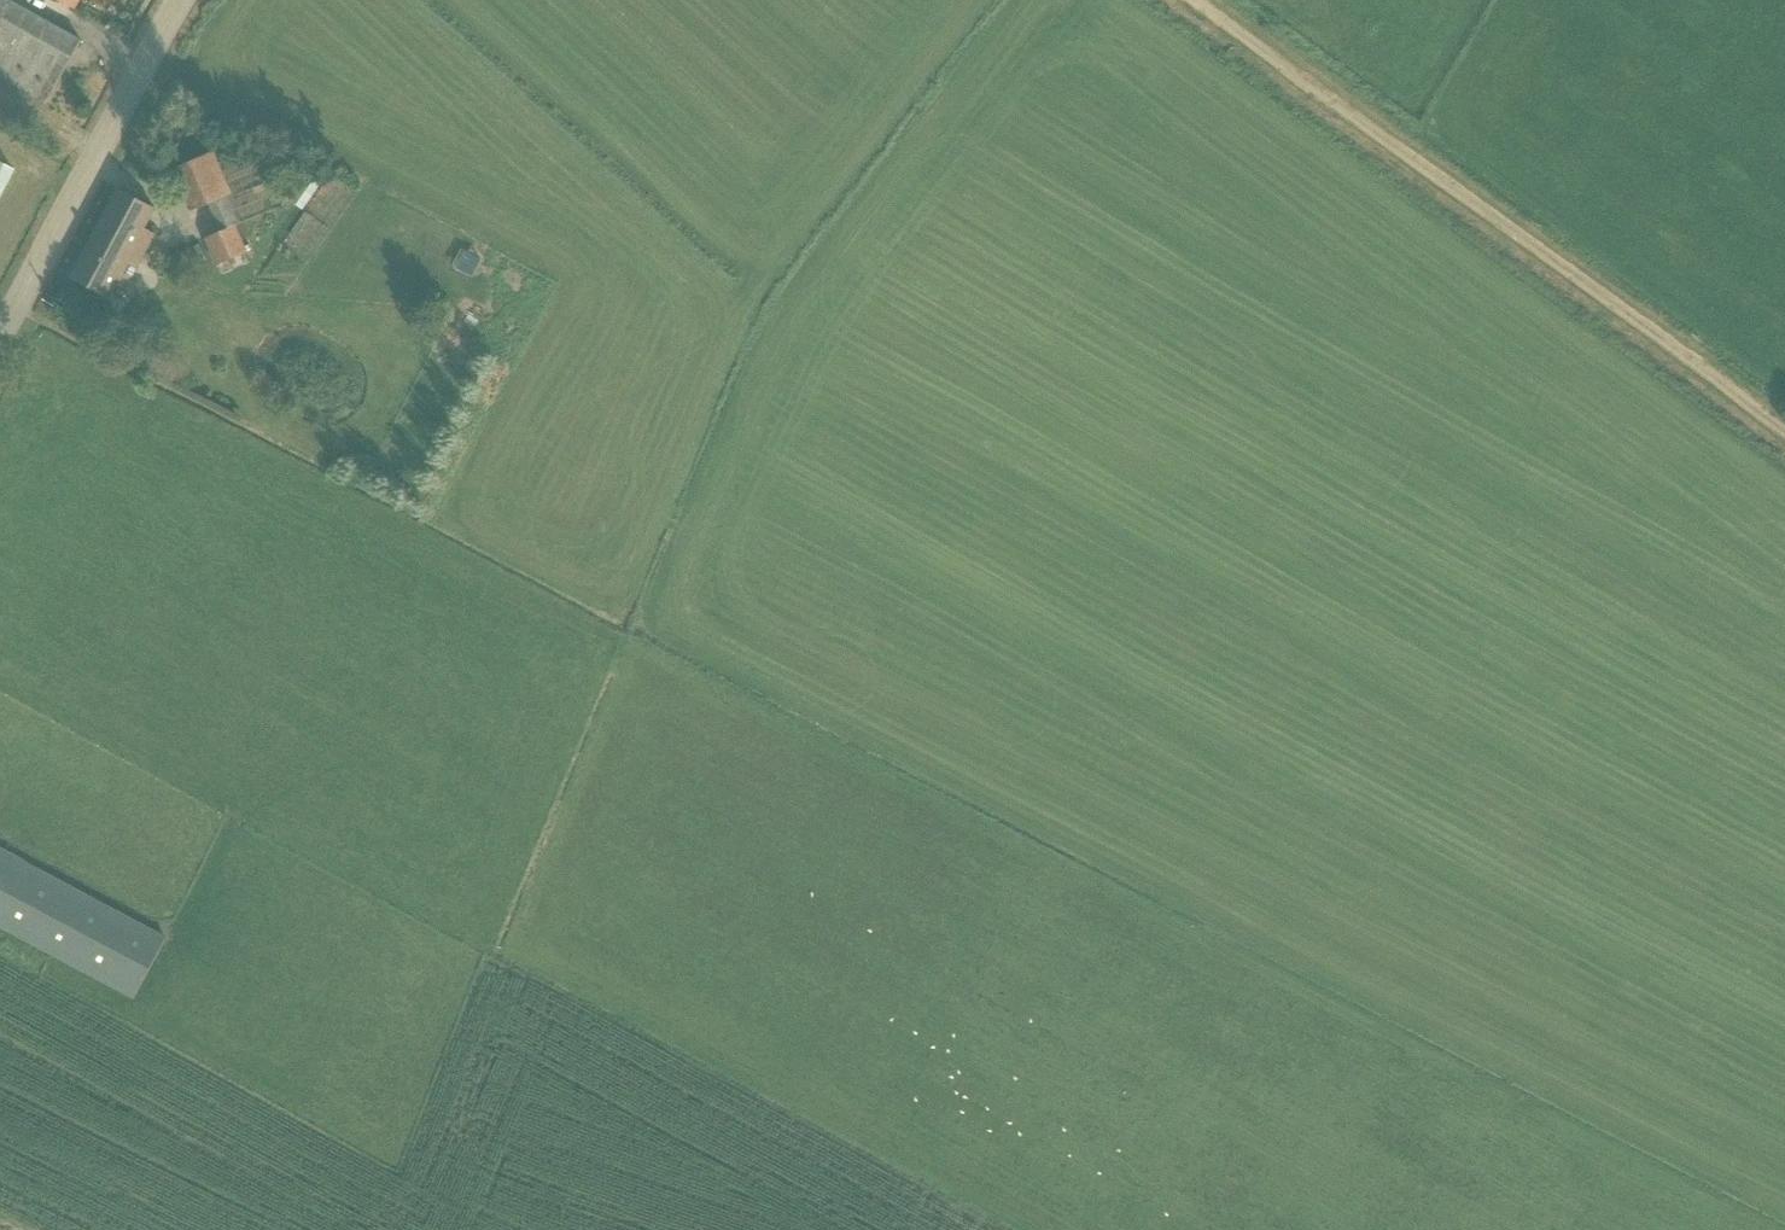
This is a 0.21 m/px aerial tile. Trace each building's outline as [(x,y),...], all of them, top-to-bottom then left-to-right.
[(76,42),(0,0),(0,86),(39,108),(76,42)] [(166,156),(180,203),(217,192),(204,146),(166,156)] [(243,157),(211,170),(230,218),(266,204),(256,178),(252,179),(243,157)] [(0,165),(0,197),(14,172),(0,165)] [(150,210),(109,187),(59,277),(102,301),(124,262),(137,269),(155,236),(140,227),(150,210)] [(222,218),(192,233),(205,259),(236,245),(222,218)] [(0,849),(0,917),(133,988),(161,936),(0,849)]
